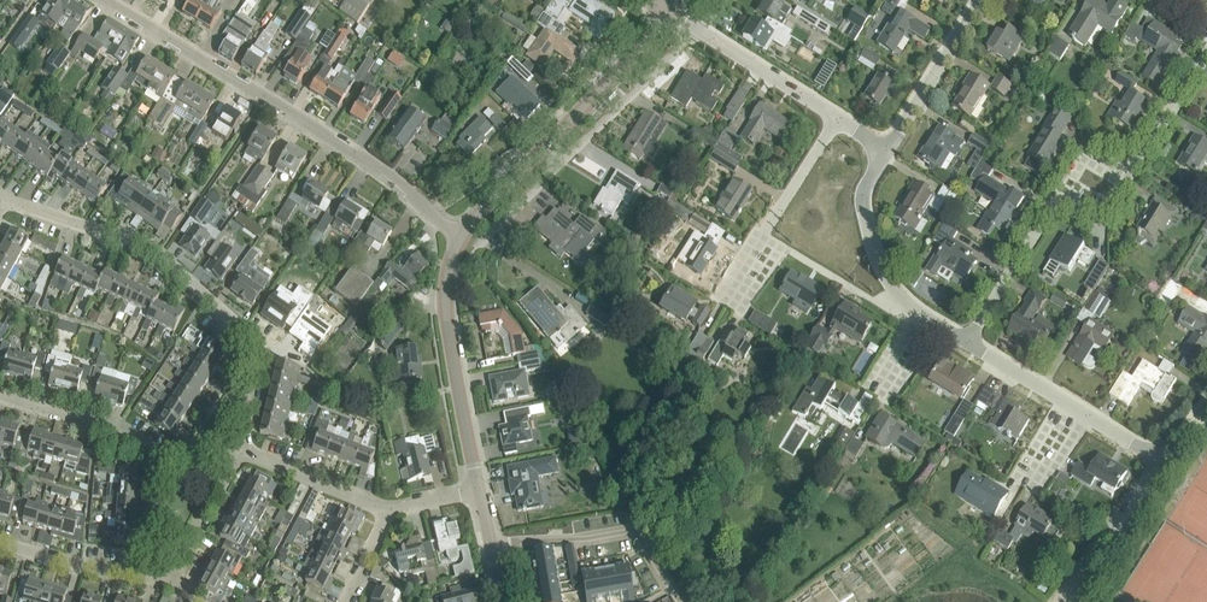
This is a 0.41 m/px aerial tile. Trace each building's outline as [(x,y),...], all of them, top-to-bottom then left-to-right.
[(40,14),(57,25),(63,15),(64,16),(74,0),(50,0),(40,14)] [(60,36),(68,42),(80,26),(92,9),(77,0),(74,0),(64,16),(70,20),(60,36)] [(183,12),(197,21),(210,0),(190,0),(183,12)] [(197,21),(210,29),(221,12),(215,8),(221,0),(210,0),(197,21)] [(239,11),(247,17),(259,0),(246,0),(239,11)] [(374,0),(348,0),(340,11),(357,24),(374,0)] [(544,14),(556,21),(568,3),(564,0),(553,0),(544,14)] [(586,33),(599,40),(598,40),(614,14),(592,0),(576,0),(569,12),(591,26),(586,33)] [(768,25),(769,24),(788,37),(789,36),(792,32),(783,26),(792,12),(772,0),(768,0),(765,4),(761,1),(756,10),(768,18),(765,23),(768,25)] [(883,2),(896,10),(902,0),(884,0),(883,2)] [(1098,0),(1090,0),(1082,14),(1069,34),(1074,36),(1072,39),(1075,40),(1075,39),(1084,45),(1098,24),(1112,33),(1122,17),(1127,8),(1114,0),(1112,0),(1107,8),(1103,5),(1102,7),(1098,5),(1100,1),(1098,0)] [(797,7),(792,15),(825,35),(830,27),(797,7)] [(855,7),(846,20),(861,30),(870,16),(855,7)] [(924,39),(930,30),(898,10),(877,43),(893,53),(903,36),(904,37),(905,36),(901,33),(905,27),(924,39)] [(301,12),(286,34),(295,40),(310,18),(301,12)] [(580,52),(558,38),(566,28),(556,21),(544,14),(538,23),(547,28),(530,55),(539,63),(538,61),(551,48),(572,62),(572,63),(573,63),(580,52)] [(228,38),(218,53),(232,62),(241,47),(255,26),(236,15),(222,35),(228,38)] [(29,17),(12,43),(21,49),(39,24),(29,17)] [(124,29),(109,20),(100,34),(99,32),(93,41),(83,34),(70,54),(74,57),(79,50),(86,55),(83,59),(91,65),(94,60),(95,61),(103,48),(110,52),(124,29)] [(790,37),(789,36),(788,37),(769,24),(768,25),(766,29),(752,21),(743,36),(765,50),(772,40),(779,44),(784,47),(790,37)] [(1149,33),(1133,23),(1125,36),(1134,42),(1138,36),(1145,40),(1159,48),(1142,75),(1157,85),(1174,58),(1175,58),(1185,41),(1155,23),(1149,33)] [(309,24),(286,56),(292,60),(284,74),(291,78),(289,80),(296,85),(297,82),(298,83),(311,62),(305,57),(313,44),(309,42),(317,29),(309,24)] [(1024,37),(1010,28),(1006,36),(998,31),(988,48),(1008,61),(1024,37)] [(139,38),(124,29),(110,52),(107,56),(123,65),(139,38)] [(265,32),(241,66),(256,76),(268,57),(265,55),(270,47),(268,46),(273,37),(265,32)] [(337,34),(324,55),(332,60),(345,39),(337,34)] [(1055,42),(1049,53),(1061,60),(1070,45),(1054,35),(1051,39),(1055,42)] [(58,72),(70,54),(59,47),(47,65),(58,72)] [(865,49),(857,62),(872,71),(880,58),(865,49)] [(394,50),(387,59),(400,67),(406,58),(394,50)] [(354,80),(361,85),(375,63),(367,58),(354,80)] [(324,68),(310,90),(324,99),(332,86),(339,75),(347,62),(341,59),(337,65),(338,66),(333,73),(324,68)] [(139,74),(136,78),(140,81),(138,83),(140,85),(141,87),(145,90),(148,90),(151,84),(161,69),(147,60),(139,74)] [(522,66),(523,67),(529,73),(535,67),(528,61),(522,66)] [(529,84),(535,78),(529,73),(523,67),(517,73),(529,84)] [(830,74),(821,68),(812,83),(821,89),(830,74)] [(102,87),(105,89),(99,98),(108,104),(115,94),(116,93),(119,88),(125,80),(128,76),(116,69),(102,87)] [(151,84),(148,90),(162,98),(175,77),(161,69),(151,84)] [(719,94),(724,86),(706,75),(702,80),(687,71),(670,98),(686,108),(689,103),(709,115),(717,102),(711,98),(715,91),(719,94)] [(375,77),(368,73),(362,83),(368,87),(375,77)] [(1116,81),(1133,91),(1138,83),(1122,73),(1116,81)] [(889,94),(895,84),(879,74),(864,97),(879,107),(887,93),(889,94)] [(339,75),(332,86),(324,99),(338,108),(353,83),(339,75)] [(968,84),(954,107),(969,117),(989,86),(971,75),(966,82),(968,84)] [(528,118),(540,104),(511,77),(497,93),(508,103),(510,101),(528,118)] [(997,77),(990,89),(1004,98),(1012,86),(997,77)] [(119,88),(116,93),(123,97),(126,92),(127,93),(133,84),(125,80),(119,88)] [(174,105),(187,114),(200,93),(187,84),(174,105)] [(1033,84),(1030,92),(1039,95),(1041,87),(1033,84)] [(355,107),(350,115),(364,124),(381,98),(366,89),(360,99),(357,97),(352,105),(355,107)] [(1142,103),(1144,101),(1130,92),(1122,105),(1115,105),(1111,112),(1114,118),(1114,119),(1131,129),(1140,114),(1139,114),(1145,105),(1142,103)] [(200,93),(187,114),(188,115),(201,123),(214,101),(200,93)] [(378,114),(386,120),(402,99),(393,93),(378,114)] [(736,93),(726,109),(736,115),(747,100),(736,93)] [(12,99),(4,94),(0,100),(0,116),(12,99)] [(36,103),(45,109),(52,100),(42,94),(36,103)] [(15,100),(12,104),(24,112),(27,108),(15,100)] [(150,119),(145,127),(151,130),(161,114),(167,104),(160,100),(158,104),(149,118),(150,119)] [(167,104),(161,114),(166,117),(173,108),(167,104)] [(764,128),(781,139),(791,125),(773,114),(772,115),(768,113),(770,110),(760,104),(750,120),(751,121),(741,137),(753,144),(755,141),(764,128)] [(410,107),(387,139),(404,151),(425,121),(410,111),(412,108),(410,107)] [(489,121),(496,113),(489,107),(482,115),(489,121)] [(33,113),(27,108),(24,112),(31,116),(33,113)] [(231,132),(241,117),(232,112),(231,112),(226,109),(217,124),(231,132)] [(1047,166),(1047,167),(1064,141),(1058,137),(1070,118),(1056,109),(1044,129),(1046,130),(1030,156),(1031,157),(1025,165),(1041,175),(1047,166)] [(449,142),(462,123),(447,112),(441,121),(439,120),(432,130),(449,142)] [(661,121),(646,112),(634,131),(635,133),(633,136),(631,135),(622,149),(639,160),(642,155),(651,161),(659,148),(648,142),(661,121)] [(490,121),(501,132),(507,126),(495,115),(490,121)] [(483,138),(492,129),(480,117),(458,138),(460,140),(456,144),(469,157),(486,141),(483,138)] [(1,121),(0,123),(0,145),(1,145),(13,129),(7,125),(9,122),(3,118),(1,121)] [(46,128),(49,123),(43,119),(39,124),(46,128)] [(56,128),(49,123),(46,128),(53,133),(56,128)] [(205,129),(199,125),(189,142),(195,145),(199,138),(205,129)] [(207,125),(205,129),(199,138),(206,142),(214,129),(207,125)] [(713,149),(714,148),(718,142),(693,127),(689,134),(713,149)] [(963,142),(940,128),(931,143),(929,142),(925,149),(922,149),(919,154),(921,156),(920,157),(924,160),(926,161),(931,164),(929,166),(930,169),(937,173),(940,173),(947,161),(942,158),(947,150),(955,155),(963,142)] [(24,136),(13,129),(1,145),(12,153),(24,136)] [(262,161),(276,139),(260,129),(245,154),(253,159),(255,156),(262,161)] [(28,130),(24,136),(12,153),(23,161),(39,138),(28,130)] [(718,142),(714,148),(715,149),(738,164),(742,158),(730,151),(738,138),(726,130),(718,142)] [(72,139),(75,135),(68,131),(65,134),(72,139)] [(1091,131),(1084,133),(1087,140),(1094,137),(1091,131)] [(974,134),(968,144),(980,152),(974,162),(978,165),(991,145),(974,134)] [(81,140),(75,135),(72,139),(79,144),(81,140)] [(1195,136),(1179,162),(1197,173),(1203,161),(1206,164),(1206,144),(1195,136)] [(39,138),(23,161),(35,169),(46,152),(50,146),(39,138)] [(292,179),(306,157),(290,147),(276,170),(292,179)] [(93,158),(96,154),(89,149),(86,153),(93,158)] [(732,174),(738,164),(715,149),(708,159),(732,174)] [(46,152),(35,169),(46,177),(57,160),(57,159),(46,152)] [(102,158),(96,154),(93,158),(100,162),(102,158)] [(57,160),(46,177),(52,181),(55,176),(60,180),(72,164),(60,155),(57,159),(57,160)] [(983,174),(986,176),(989,177),(996,166),(983,158),(976,169),(983,174)] [(72,164),(60,180),(72,188),(83,171),(72,164)] [(119,169),(112,164),(109,169),(117,173),(119,169)] [(242,203),(266,169),(258,164),(243,185),(240,183),(231,196),(242,203)] [(274,175),(266,169),(242,203),(253,211),(267,191),(264,189),(274,175)] [(978,183),(983,174),(976,169),(971,178),(978,183)] [(157,175),(164,179),(167,174),(161,170),(157,175)] [(95,179),(83,171),(72,188),(83,196),(95,179)] [(603,189),(594,204),(613,216),(621,201),(628,205),(640,185),(617,171),(608,185),(610,186),(606,191),(603,189)] [(116,201),(127,208),(144,185),(139,181),(139,178),(134,175),(132,179),(124,173),(105,200),(113,206),(116,201)] [(173,178),(167,174),(164,179),(170,183),(173,178)] [(979,230),(989,236),(994,228),(995,229),(995,228),(1002,232),(1013,215),(1011,214),(1014,209),(1019,212),(1027,200),(1012,191),(1011,194),(984,177),(977,189),(997,202),(979,230)] [(107,188),(95,179),(83,196),(95,205),(107,188)] [(742,204),(751,191),(732,179),(723,193),(726,196),(717,210),(734,221),(744,205),(742,204)] [(312,184),(299,206),(306,211),(310,204),(325,213),(331,203),(325,199),(328,194),(312,184)] [(906,201),(896,218),(915,230),(922,219),(920,218),(921,218),(928,205),(934,196),(929,192),(929,191),(918,184),(913,192),(914,193),(908,203),(906,201)] [(127,208),(137,216),(152,196),(146,192),(149,188),(144,185),(127,208)] [(656,192),(669,200),(673,193),(660,185),(656,192)] [(934,196),(928,205),(945,216),(950,207),(952,208),(960,196),(944,186),(937,197),(934,196)] [(152,196),(137,216),(148,223),(165,200),(155,192),(152,196)] [(680,198),(673,193),(669,200),(665,205),(671,209),(677,201),(680,198)] [(1135,241),(1149,250),(1175,209),(1157,198),(1135,232),(1139,234),(1135,241)] [(159,231),(163,225),(171,231),(183,215),(174,208),(172,211),(167,207),(170,203),(165,200),(148,223),(159,231)] [(212,207),(203,200),(190,218),(197,222),(180,246),(196,257),(209,237),(201,231),(204,227),(200,224),(212,207)] [(285,224),(297,205),(288,200),(277,219),(285,224)] [(677,201),(671,209),(670,212),(706,235),(713,225),(677,201)] [(361,213),(345,204),(332,225),(340,230),(344,224),(357,232),(364,221),(358,218),(361,213)] [(1198,211),(1190,216),(1195,223),(1202,218),(1198,211)] [(241,213),(236,220),(244,227),(249,219),(241,213)] [(326,213),(316,230),(324,234),(334,218),(326,213)] [(571,223),(559,213),(550,223),(543,217),(534,228),(576,263),(593,242),(580,231),(572,241),(562,233),(571,223)] [(383,246),(392,232),(376,223),(368,237),(360,232),(353,244),(368,253),(375,242),(383,246)] [(940,249),(927,270),(936,276),(944,264),(955,271),(954,273),(966,280),(977,262),(970,257),(967,255),(969,251),(952,241),(958,232),(945,224),(934,242),(944,248),(943,251),(940,249)] [(660,225),(653,235),(663,242),(671,232),(660,225)] [(314,229),(299,253),(309,259),(324,234),(316,230),(314,229)] [(12,230),(5,243),(22,252),(29,239),(12,230)] [(232,236),(224,230),(214,243),(220,247),(205,269),(224,282),(221,280),(238,257),(228,250),(232,245),(228,242),(232,236)] [(55,253),(57,247),(35,234),(31,241),(55,253)] [(1054,278),(1061,267),(1069,273),(1078,260),(1089,267),(1096,255),(1085,248),(1066,236),(1050,261),(1044,272),(1044,273),(1046,271),(1046,272),(1054,276),(1053,278),(1054,278)] [(700,275),(716,250),(714,249),(717,244),(706,237),(702,242),(701,241),(686,266),(684,264),(682,265),(679,269),(680,271),(690,278),(693,277),(696,272),(700,275)] [(0,252),(0,257),(15,265),(22,252),(5,243),(0,252)] [(291,248),(286,254),(291,259),(296,253),(291,248)] [(251,250),(243,261),(244,261),(244,260),(250,265),(257,255),(251,250)] [(402,271),(390,262),(383,271),(377,278),(373,284),(380,288),(384,283),(385,284),(391,276),(410,290),(417,282),(415,281),(416,279),(430,266),(418,253),(404,267),(402,271)] [(15,265),(0,257),(0,273),(8,278),(15,265)] [(76,264),(63,258),(50,285),(56,288),(61,278),(68,281),(76,264)] [(76,264),(68,281),(63,291),(69,294),(73,284),(81,288),(90,270),(76,264)] [(46,265),(39,278),(46,282),(50,267),(46,265)] [(1096,266),(1094,270),(1095,274),(1101,279),(1106,271),(1096,266)] [(252,305),(269,281),(249,267),(231,291),(239,296),(238,297),(244,301),(245,300),(252,305)] [(351,267),(334,290),(356,306),(373,283),(351,267)] [(90,270),(81,288),(76,298),(82,300),(87,290),(94,294),(105,271),(100,269),(98,274),(90,270)] [(105,271),(94,294),(92,299),(98,302),(103,291),(110,295),(119,277),(105,271)] [(791,272),(780,290),(796,299),(793,304),(808,313),(819,294),(822,288),(812,282),(811,284),(791,272)] [(119,277),(110,295),(105,306),(111,308),(116,298),(123,301),(132,283),(119,277)] [(38,286),(35,293),(41,296),(46,282),(39,278),(35,284),(38,286)] [(145,290),(132,283),(123,301),(118,312),(124,315),(129,304),(137,307),(145,290)] [(537,287),(519,302),(550,340),(560,332),(567,340),(585,325),(570,307),(561,315),(537,287)] [(142,310),(149,314),(155,302),(156,302),(161,291),(156,288),(153,294),(145,290),(137,307),(132,318),(137,321),(142,310)] [(696,303),(671,289),(661,306),(686,321),(690,314),(696,318),(694,321),(700,325),(709,311),(702,307),(699,312),(692,309),(696,303)] [(1046,341),(1051,332),(1031,319),(1045,298),(1032,290),(1025,301),(1027,303),(1021,313),(1020,313),(1011,327),(1026,337),(1025,339),(1034,345),(1039,337),(1046,341)] [(1095,292),(1084,309),(1095,316),(1106,298),(1095,292)] [(39,300),(41,296),(35,293),(28,306),(35,308),(39,300)] [(1196,305),(1206,311),(1206,303),(1200,298),(1196,305)] [(275,301),(259,320),(267,326),(269,323),(280,332),(289,319),(294,322),(304,309),(294,300),(286,310),(275,301)] [(595,300),(586,314),(606,326),(615,312),(595,300)] [(152,322),(160,325),(169,308),(156,302),(155,302),(149,314),(142,329),(148,332),(152,322)] [(852,333),(850,336),(860,342),(872,322),(851,310),(853,307),(845,302),(833,321),(839,325),(852,333)] [(17,303),(12,313),(19,317),(24,306),(17,303)] [(309,303),(290,329),(305,339),(299,348),(300,348),(301,346),(312,354),(328,330),(318,323),(322,317),(312,310),(309,314),(305,311),(310,303),(309,303)] [(174,332),(181,319),(185,309),(179,306),(177,312),(169,308),(160,325),(156,336),(161,338),(166,328),(174,332)] [(1206,353),(1206,351),(1206,317),(1206,316),(1205,318),(1189,308),(1179,323),(1184,326),(1194,333),(1188,342),(1190,344),(1186,351),(1196,357),(1200,350),(1206,353)] [(517,355),(518,364),(538,361),(536,351),(527,353),(524,335),(503,310),(478,315),(480,327),(481,326),(482,333),(491,331),(490,325),(498,323),(509,337),(513,355),(517,355)] [(765,316),(758,327),(770,335),(777,323),(765,316)] [(405,324),(397,318),(377,343),(386,349),(405,324)] [(6,335),(14,323),(9,319),(4,326),(0,324),(0,332),(6,335)] [(77,336),(80,325),(60,319),(57,330),(77,336)] [(1096,344),(1105,349),(1114,335),(1090,320),(1082,335),(1083,336),(1076,348),(1074,347),(1068,357),(1083,365),(1083,364),(1089,368),(1090,368),(1092,368),(1093,368),(1093,367),(1094,367),(1095,366),(1095,365),(1095,364),(1096,364),(1096,363),(1096,362),(1095,361),(1095,360),(1094,360),(1094,359),(1089,356),(1096,344)] [(832,335),(827,332),(817,326),(805,346),(815,352),(820,344),(825,347),(832,335)] [(745,357),(751,348),(744,345),(746,342),(743,341),(747,335),(738,329),(734,335),(732,334),(730,336),(724,332),(707,360),(717,366),(723,356),(731,361),(735,354),(737,356),(739,353),(745,357)] [(685,355),(692,359),(707,336),(700,332),(685,355)] [(220,362),(228,350),(202,333),(199,338),(202,340),(197,347),(220,362)] [(699,364),(704,357),(714,341),(707,336),(692,359),(699,364)] [(16,377),(23,354),(9,350),(11,344),(3,342),(0,352),(0,358),(6,360),(2,373),(16,377)] [(212,374),(220,362),(197,347),(194,345),(191,350),(200,357),(196,364),(212,374)] [(416,366),(414,349),(394,351),(397,380),(402,380),(402,382),(404,384),(411,383),(412,381),(412,379),(421,378),(420,366),(416,366)] [(37,358),(23,354),(16,377),(31,381),(34,368),(42,370),(46,355),(39,352),(37,358)] [(48,386),(62,390),(69,367),(55,363),(57,358),(49,355),(44,371),(52,373),(48,386)] [(89,356),(87,363),(93,364),(95,357),(89,356)] [(99,356),(96,366),(105,368),(107,359),(99,356)] [(188,376),(204,387),(212,374),(196,364),(186,357),(183,362),(192,369),(188,376)] [(931,380),(962,399),(974,379),(943,360),(931,380)] [(1174,367),(1175,366),(1165,360),(1159,370),(1143,361),(1133,378),(1124,372),(1110,395),(1128,406),(1139,388),(1152,395),(1154,392),(1154,393),(1152,396),(1152,397),(1152,398),(1152,399),(1152,400),(1153,401),(1154,402),(1155,403),(1156,403),(1157,404),(1158,404),(1159,404),(1160,404),(1161,403),(1162,403),(1163,402),(1165,399),(1177,380),(1167,374),(1172,365),(1174,367)] [(538,361),(518,364),(520,372),(499,376),(499,377),(490,379),(494,402),(527,395),(523,371),(539,368),(538,361)] [(278,362),(274,376),(297,382),(300,367),(278,362)] [(83,371),(69,367),(62,390),(77,394),(80,381),(88,383),(92,368),(85,365),(83,371)] [(94,399),(108,403),(115,381),(101,377),(103,371),(95,368),(90,384),(98,386),(94,399)] [(180,388),(196,399),(201,403),(204,397),(199,394),(204,387),(188,376),(178,370),(175,375),(185,381),(180,388)] [(297,382),(274,376),(271,390),(293,396),(297,382)] [(849,419),(858,405),(846,398),(845,401),(832,393),(835,388),(819,378),(811,390),(807,387),(793,410),(805,418),(812,406),(820,410),(827,399),(841,408),(839,412),(849,419)] [(129,385),(115,381),(108,403),(123,407),(126,394),(134,396),(138,381),(131,379),(129,385)] [(560,381),(551,383),(553,397),(562,396),(560,381)] [(172,400),(188,411),(196,399),(180,388),(170,382),(167,387),(176,393),(172,400)] [(337,389),(330,383),(318,399),(325,405),(337,389)] [(987,407),(996,392),(986,386),(977,401),(987,407)] [(271,390),(267,405),(289,410),(293,396),(271,390)] [(180,423),(188,411),(172,400),(162,394),(159,399),(169,405),(164,413),(180,423)] [(1020,407),(1007,399),(994,419),(1001,423),(997,428),(1017,440),(1029,420),(1017,413),(1020,407)] [(954,437),(974,405),(964,400),(945,431),(951,435),(953,436),(954,437)] [(289,410),(267,405),(264,419),(286,424),(289,410)] [(164,413),(154,406),(151,411),(161,418),(155,425),(177,439),(180,434),(175,430),(180,423),(164,413)] [(506,425),(499,427),(503,446),(505,454),(517,452),(515,443),(532,439),(528,417),(530,416),(529,408),(504,413),(506,425)] [(916,457),(925,442),(905,430),(904,432),(893,426),(894,424),(880,415),(867,437),(881,446),(884,448),(889,447),(892,441),(916,457)] [(286,424),(264,419),(260,433),(269,435),(271,436),(270,438),(277,440),(277,439),(277,438),(282,439),(286,424)] [(317,437),(312,450),(326,456),(337,427),(333,437),(325,434),(329,424),(318,419),(311,435),(317,437)] [(56,420),(52,433),(67,437),(70,424),(56,420)] [(13,450),(20,452),(25,433),(18,431),(19,429),(18,429),(20,425),(13,423),(13,422),(7,421),(1,444),(14,447),(13,450)] [(846,448),(852,438),(855,434),(843,426),(834,441),(846,448)] [(326,456),(340,461),(351,432),(346,443),(339,440),(343,429),(337,427),(326,456)] [(34,458),(40,460),(46,437),(47,432),(34,428),(32,435),(25,433),(20,452),(27,454),(28,452),(35,454),(34,458)] [(580,428),(573,430),(576,442),(581,441),(583,441),(580,428)] [(356,434),(351,432),(340,461),(353,466),(364,438),(364,437),(360,448),(352,445),(356,434)] [(401,469),(404,482),(431,476),(425,454),(436,451),(433,436),(420,439),(419,436),(393,442),(396,454),(404,453),(407,467),(401,469)] [(58,440),(46,437),(40,460),(46,461),(47,457),(53,459),(58,440)] [(53,459),(66,462),(72,439),(66,437),(65,442),(58,440),(53,459)] [(364,438),(353,466),(361,469),(359,475),(365,478),(366,475),(374,479),(375,465),(371,463),(374,454),(366,450),(370,440),(364,438)] [(852,438),(846,448),(845,450),(855,456),(862,444),(852,438)] [(78,466),(78,468),(76,473),(89,476),(91,457),(81,454),(84,447),(77,445),(78,441),(72,439),(66,462),(78,466)] [(589,446),(580,448),(582,459),(591,458),(589,446)] [(320,466),(321,455),(313,454),(311,465),(320,466)] [(1079,463),(1072,475),(1090,485),(1094,477),(1116,490),(1127,472),(1100,456),(1091,470),(1079,463)] [(543,507),(543,504),(537,476),(557,472),(555,458),(507,467),(510,481),(509,481),(512,495),(515,495),(518,511),(523,510),(523,511),(526,511),(526,510),(543,507)] [(139,486),(140,471),(109,469),(109,473),(109,475),(120,476),(119,484),(119,485),(139,486)] [(40,478),(47,480),(49,474),(41,472),(40,478)] [(251,479),(249,483),(245,480),(240,489),(245,491),(266,502),(269,497),(265,494),(272,480),(257,472),(253,480),(251,479)] [(992,487),(969,473),(960,487),(969,492),(967,496),(995,513),(1008,493),(994,484),(992,487)] [(56,476),(49,474),(47,480),(54,482),(56,476)] [(101,483),(93,482),(92,497),(99,497),(101,483)] [(107,498),(137,501),(139,486),(119,485),(119,484),(108,483),(107,489),(119,490),(118,499),(107,498)] [(3,491),(0,500),(0,521),(3,522),(4,517),(9,518),(9,516),(16,518),(22,499),(15,497),(14,500),(7,498),(8,493),(3,491)] [(266,502),(245,491),(239,502),(237,501),(263,515),(266,509),(263,508),(266,502)] [(105,512),(105,513),(142,516),(143,510),(137,509),(137,501),(107,498),(106,504),(117,505),(117,513),(105,512)] [(29,501),(22,499),(16,518),(23,520),(23,522),(36,526),(42,503),(36,501),(35,506),(28,504),(29,501)] [(293,517),(300,504),(294,500),(287,513),(293,517)] [(301,513),(308,517),(314,504),(308,500),(301,513)] [(233,503),(228,511),(254,525),(257,519),(260,521),(263,515),(237,501),(235,504),(233,503)] [(36,526),(48,530),(53,511),(47,509),(48,504),(42,503),(36,526)] [(1042,516),(1027,507),(1016,525),(1032,535),(1034,531),(1043,537),(1043,538),(1053,544),(1059,532),(1050,526),(1054,520),(1044,514),(1042,516)] [(59,538),(67,510),(61,508),(60,513),(53,511),(48,530),(52,531),(51,535),(59,538)] [(365,516),(360,514),(355,511),(352,517),(336,509),(330,521),(351,532),(356,534),(365,516)] [(75,542),(77,536),(83,538),(86,515),(67,510),(59,538),(75,542)] [(281,525),(287,528),(293,517),(287,513),(280,510),(274,521),(281,525)] [(225,517),(222,523),(250,538),(257,526),(254,525),(228,511),(232,514),(229,519),(225,517)] [(104,527),(135,529),(136,516),(142,516),(105,513),(105,518),(116,519),(116,527),(104,527)] [(301,513),(297,520),(304,524),(308,517),(301,513)] [(304,524),(297,520),(292,531),(298,534),(304,524)] [(325,524),(321,530),(346,543),(351,532),(330,521),(328,525),(325,524)] [(226,540),(223,546),(242,557),(246,559),(250,553),(244,550),(250,538),(222,523),(219,528),(223,530),(220,537),(226,540)] [(457,525),(446,527),(445,523),(433,526),(435,533),(440,553),(446,551),(447,557),(447,558),(448,558),(448,559),(449,560),(451,561),(452,561),(457,560),(458,559),(458,558),(459,557),(459,556),(459,555),(459,554),(458,551),(461,550),(463,560),(463,561),(463,562),(463,563),(462,563),(462,564),(461,565),(460,565),(459,565),(453,567),(456,577),(475,573),(468,545),(458,548),(456,539),(460,538),(457,525)] [(277,531),(275,536),(281,540),(284,535),(287,528),(281,525),(277,531)] [(135,529),(104,527),(104,533),(115,534),(114,543),(140,545),(140,539),(134,538),(135,529)] [(1015,538),(1000,529),(993,540),(1008,550),(1015,538)] [(343,549),(346,543),(321,530),(315,542),(344,557),(347,551),(343,549)] [(292,545),(298,534),(292,531),(286,542),(292,545)] [(278,545),(281,540),(275,536),(268,548),(275,552),(278,545)] [(399,571),(401,572),(402,573),(403,573),(404,578),(424,573),(425,574),(428,584),(440,581),(430,541),(422,543),(420,536),(411,538),(405,547),(403,547),(401,550),(394,551),(399,571)] [(315,542),(309,554),(334,566),(337,560),(342,562),(344,557),(315,542)] [(217,552),(211,564),(232,575),(242,557),(223,546),(219,553),(217,552)] [(289,552),(282,548),(279,554),(286,557),(289,552)] [(553,548),(531,552),(533,564),(555,560),(553,548)] [(303,565),(307,568),(329,578),(334,566),(309,554),(303,565)] [(555,560),(533,564),(535,575),(557,572),(555,560)] [(200,573),(226,586),(232,575),(211,564),(209,567),(205,565),(200,573)] [(615,566),(616,572),(617,571),(621,594),(627,593),(629,601),(630,601),(634,601),(632,588),(637,587),(634,574),(635,574),(635,573),(630,574),(628,564),(615,566)] [(329,578),(307,568),(304,573),(308,575),(305,581),(308,583),(304,589),(307,590),(312,592),(317,595),(320,589),(323,590),(325,586),(329,588),(333,580),(329,578)] [(12,573),(0,570),(0,594),(5,595),(12,573)] [(581,572),(586,601),(592,601),(591,599),(598,598),(594,575),(595,575),(594,570),(581,572)] [(616,572),(605,573),(609,596),(621,594),(617,571),(616,572)] [(557,572),(535,575),(537,587),(559,583),(557,572)] [(208,592),(205,598),(212,601),(221,601),(226,593),(230,595),(232,591),(225,587),(226,586),(200,573),(196,580),(201,583),(198,587),(208,592)] [(595,575),(594,575),(598,598),(609,596),(605,573),(595,575)] [(23,601),(26,601),(36,601),(42,581),(30,578),(28,584),(21,582),(15,601),(17,601),(23,601)] [(55,585),(42,581),(36,601),(50,601),(55,585)] [(371,601),(374,601),(392,601),(395,597),(393,596),(396,589),(383,583),(379,589),(377,588),(371,601)] [(559,583),(537,587),(539,599),(561,595),(559,583)] [(68,589),(55,585),(50,601),(64,601),(68,589)] [(289,595),(292,588),(287,585),(283,592),(289,595)] [(478,587),(460,592),(459,586),(450,588),(452,594),(435,598),(436,601),(481,601),(478,587)] [(1095,588),(1086,599),(1089,601),(1094,601),(1101,593),(1095,588)] [(309,599),(312,592),(307,590),(303,597),(309,599)] [(317,595),(312,592),(309,599),(314,601),(323,601),(325,599),(317,595)] [(102,599),(85,594),(82,601),(101,601),(102,599)]
